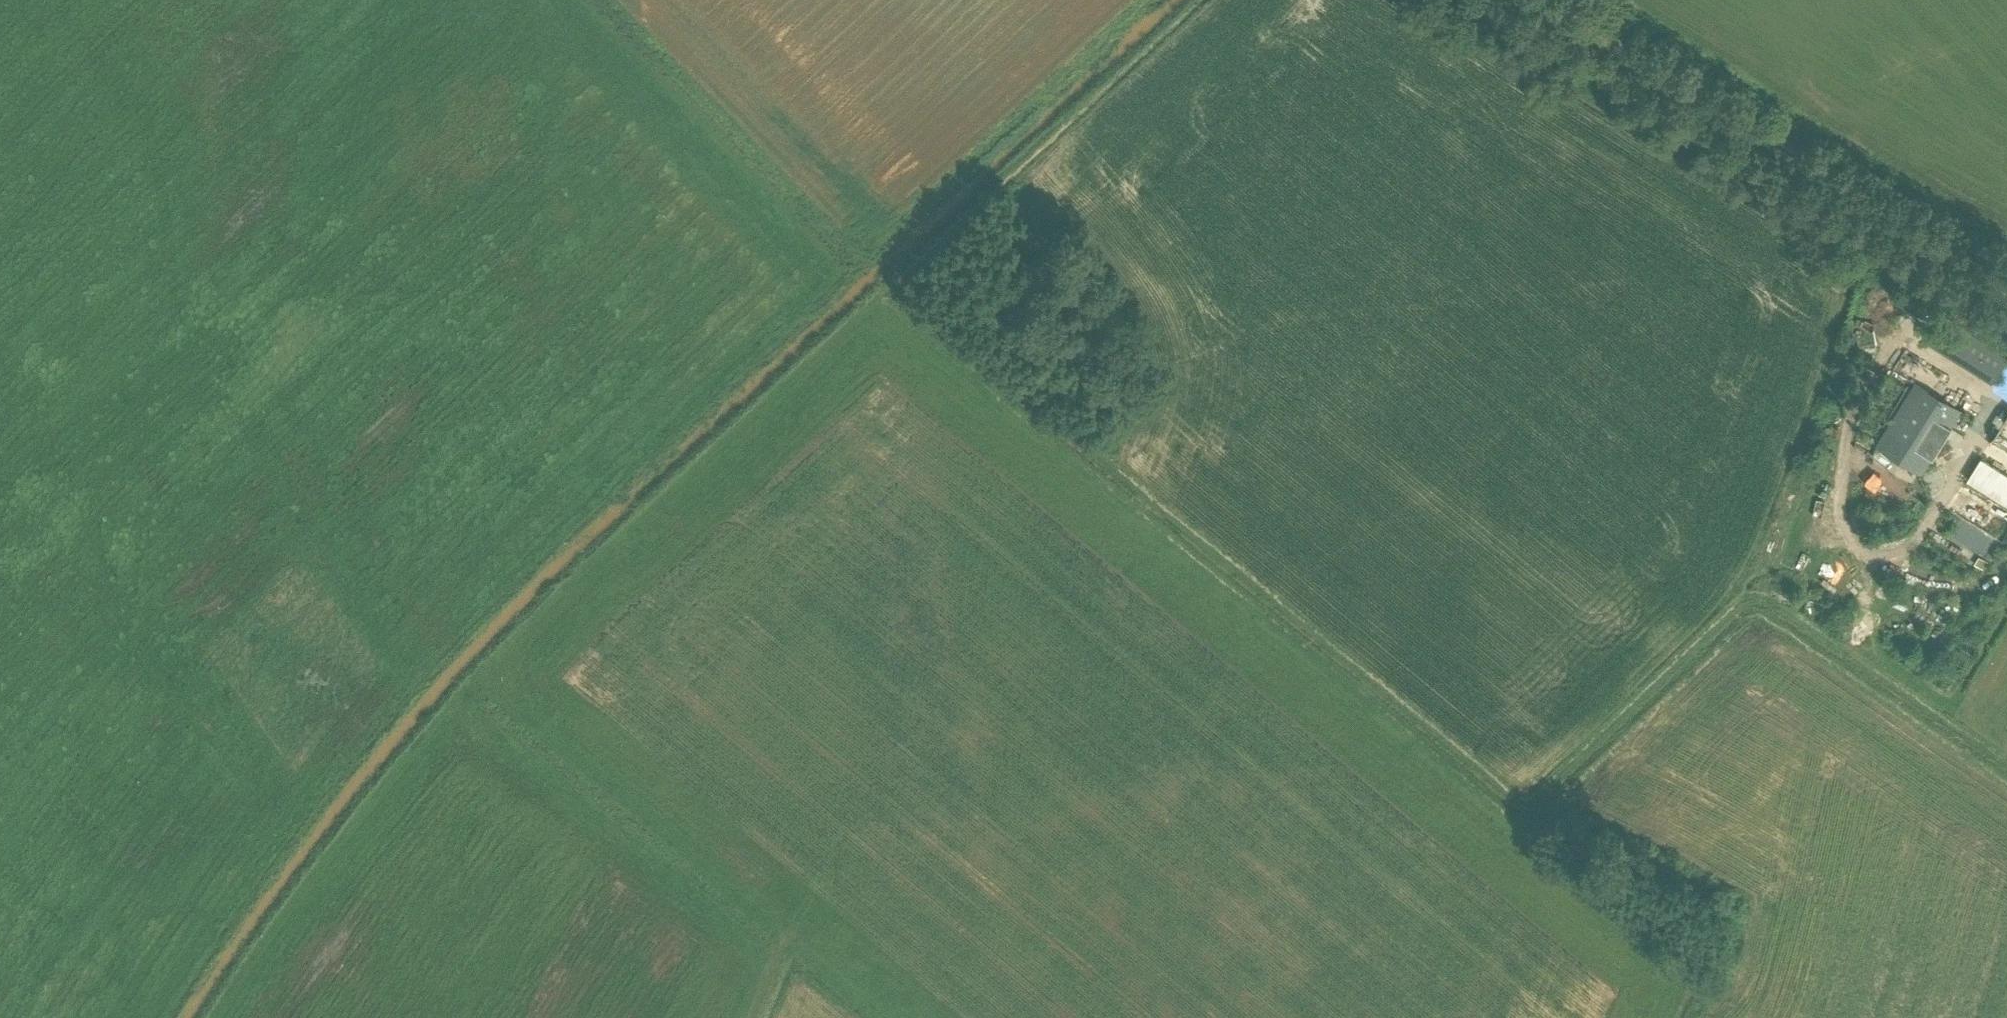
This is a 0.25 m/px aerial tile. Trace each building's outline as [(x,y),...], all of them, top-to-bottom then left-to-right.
[(1957,359),(1991,381),(2006,356),(2006,353),(1975,332),(1957,359)] [(1959,411),(1918,385),(1880,444),(1921,470),(1959,411)] [(1990,442),(2006,453),(2006,415),(1990,442)] [(1981,458),(1967,480),(2006,505),(2006,474),(1981,458)]
